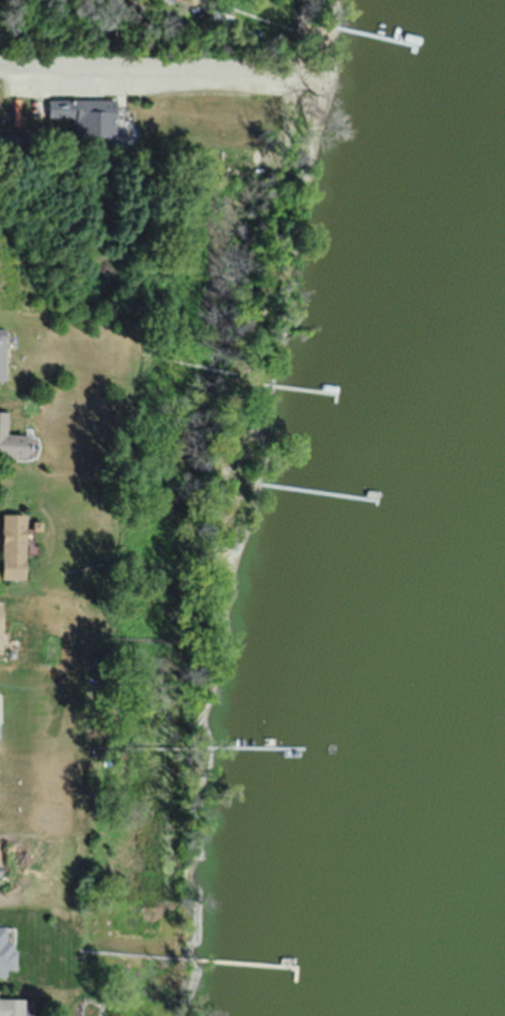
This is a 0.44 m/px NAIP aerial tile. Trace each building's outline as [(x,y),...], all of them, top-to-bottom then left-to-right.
[(227,17),(209,8),(204,18),(222,28),(227,17)] [(72,136),(112,136),(112,98),(47,99),(47,118),(72,118),(72,136)] [(0,412),(0,456),(22,458),(24,435),(2,433),(4,412),(0,412)] [(21,514),(0,514),(0,579),(21,579),(21,514)] [(10,976),(10,940),(3,940),(3,927),(0,927),(0,975),(10,976)] [(0,999),(0,1015),(20,1015),(20,999),(0,999)]
